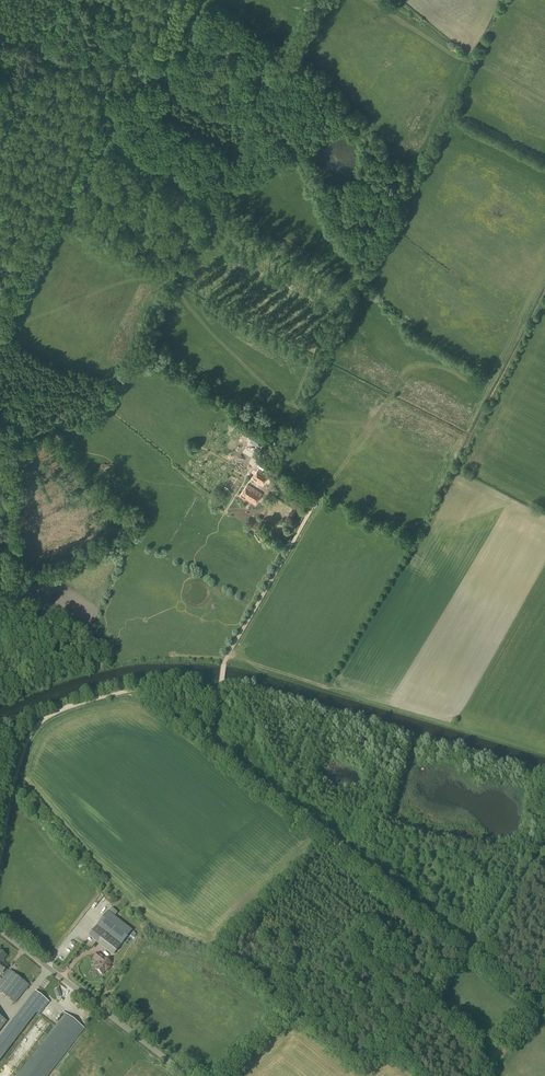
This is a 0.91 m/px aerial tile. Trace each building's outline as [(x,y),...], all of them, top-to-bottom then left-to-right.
[(259,448),(266,438),(256,432),(249,442),(259,448)] [(262,485),(268,475),(258,470),(253,479),(262,485)] [(255,504),(261,494),(248,485),(240,496),(244,499),(245,498),(255,504)] [(107,900),(101,895),(96,902),(102,906),(107,900)] [(129,934),(105,915),(97,926),(121,945),(129,934)] [(114,954),(121,945),(97,926),(90,935),(114,954)] [(4,977),(2,980),(0,979),(0,992),(15,1004),(29,986),(9,970),(8,972),(5,970),(7,967),(2,963),(4,961),(3,960),(6,956),(0,951),(0,974),(4,977)] [(109,966),(111,964),(99,955),(96,960),(99,962),(95,966),(97,967),(95,969),(102,975),(105,971),(107,972),(110,967),(109,966)] [(35,992),(2,1034),(1,1034),(0,1035),(0,1061),(36,1014),(38,1016),(49,1003),(35,992)] [(84,1029),(65,1014),(17,1075),(48,1075),(84,1029)]
